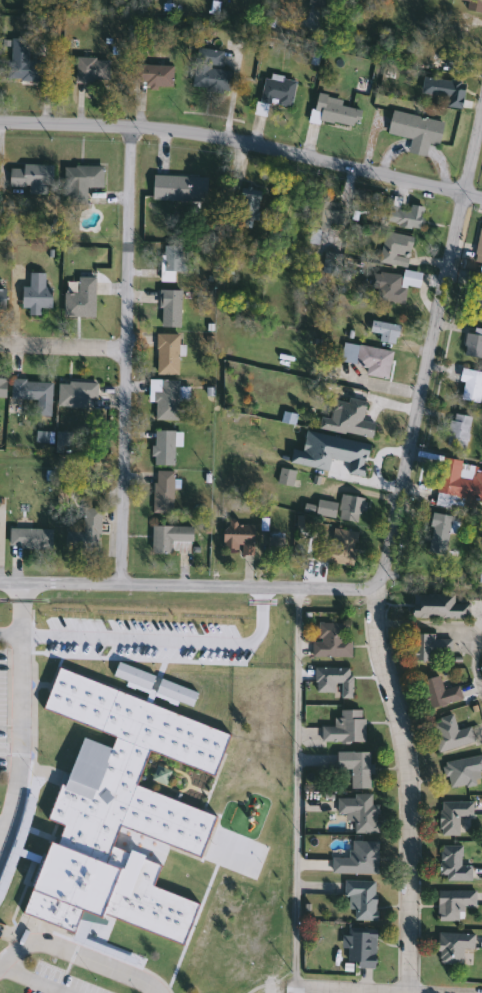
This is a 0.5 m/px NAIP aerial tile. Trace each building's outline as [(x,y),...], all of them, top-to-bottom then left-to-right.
[(481,0),(481,12),(464,12),(464,0),(481,0)] [(41,82),(9,81),(10,39),(28,39),(28,62),(41,62),(41,82)] [(228,93),(191,89),(196,48),(222,51),(220,70),(231,71),(228,93)] [(171,67),(171,88),(132,87),(133,56),(161,57),(161,66),(171,67)] [(108,59),(108,82),(74,82),(74,59),(108,59)] [(289,108),(268,103),(265,117),(253,115),(261,74),(294,81),(289,108)] [(431,102),(434,79),(463,83),(460,106),(431,102)] [(360,107),(356,128),(310,119),(314,98),(360,107)] [(442,122),(437,146),(427,144),(424,157),(407,153),(410,140),(385,134),(390,111),(442,122)] [(51,193),(7,193),(8,166),(51,166),(51,193)] [(102,166),(102,188),(85,188),(85,207),(65,207),(65,166),(102,166)] [(206,177),(205,202),(151,201),(152,176),(206,177)] [(259,190),(255,222),(235,219),(238,187),(259,190)] [(398,210),(407,211),(408,205),(422,206),(419,229),(385,224),(388,199),(399,200),(398,210)] [(405,268),(375,261),(382,231),(412,238),(405,268)] [(160,282),(160,247),(178,247),(178,283),(160,282)] [(402,276),(402,272),(419,273),(418,288),(405,287),(403,304),(369,300),(372,272),(402,276)] [(50,287),(50,308),(39,308),(38,316),(20,315),(21,287),(28,287),(28,273),(43,274),(43,287),(50,287)] [(94,318),(63,318),(63,295),(77,295),(77,277),(94,278),(94,318)] [(159,327),(159,291),(180,291),(180,327),(159,327)] [(391,347),(366,337),(373,319),(399,329),(391,347)] [(472,329),(481,330),(481,359),(462,357),(464,332),(472,333),(472,329)] [(155,374),(155,334),(177,334),(177,374),(155,374)] [(386,377),(339,367),(343,343),(391,352),(386,377)] [(460,368),(481,373),(481,384),(478,404),(454,399),(460,368)] [(10,403),(10,380),(51,380),(51,403),(10,403)] [(147,402),(148,380),(179,380),(179,399),(177,399),(177,421),(154,420),(155,402),(147,402)] [(85,407),(57,407),(57,382),(95,382),(95,399),(85,399),(85,407)] [(371,439),(317,430),(319,418),(328,419),(332,396),(365,402),(362,421),(373,423),(371,439)] [(442,442),(455,413),(473,421),(460,450),(442,442)] [(153,432),(179,432),(179,446),(172,446),(172,465),(153,465),(153,432)] [(467,467),(481,470),(481,501),(435,494),(441,457),(468,462),(467,467)] [(172,513),(152,513),(152,471),(172,471),(172,513)] [(359,525),(301,512),(305,497),(338,505),(340,493),(365,499),(359,525)] [(81,509),(98,509),(98,552),(65,551),(65,531),(80,531),(81,509)] [(423,552),(430,512),(451,516),(444,555),(423,552)] [(239,555),(239,550),(221,549),(222,525),(252,526),(252,555),(239,555)] [(190,552),(150,552),(150,526),(190,526),(190,552)] [(51,529),(51,549),(8,549),(8,529),(51,529)] [(321,537),(352,533),(356,562),(325,566),(321,537)] [(282,537),(282,556),(266,556),(266,537),(282,537)] [(411,618),(411,594),(454,594),(454,604),(466,604),(466,619),(411,618)] [(312,657),(312,624),(349,624),(349,657),(312,657)] [(450,639),(450,660),(410,660),(410,634),(433,634),(433,639),(450,639)] [(111,677),(116,662),(154,676),(149,690),(111,677)] [(27,889),(23,888),(44,837),(54,841),(61,824),(42,817),(56,781),(61,783),(80,736),(107,748),(112,735),(38,705),(54,663),(229,734),(213,776),(146,749),(132,783),(218,818),(202,858),(116,823),(101,860),(121,868),(100,919),(80,911),(72,932),(38,918),(19,910),(27,889)] [(333,693),(314,693),(314,668),(351,668),(351,698),(339,698),(339,684),(333,684),(333,693)] [(461,700),(425,710),(417,681),(444,674),(448,688),(457,686),(461,700)] [(191,707),(154,693),(159,679),(196,693),(191,707)] [(363,710),(363,742),(320,742),(320,726),(332,726),(332,718),(339,718),(339,710),(363,710)] [(473,743),(437,752),(429,721),(452,715),(456,730),(469,727),(473,743)] [(369,752),(369,788),(350,788),(350,769),(335,769),(335,752),(369,752)] [(443,761),(481,755),(481,771),(477,772),(479,784),(447,789),(443,761)] [(353,820),(336,820),(336,796),(370,796),(370,804),(377,804),(377,833),(353,833),(353,820)] [(438,836),(438,801),(471,801),(471,816),(458,816),(458,836),(438,836)] [(377,842),(377,873),(347,873),(347,842),(377,842)] [(470,865),(470,881),(439,881),(439,846),(460,846),(460,865),(470,865)] [(375,921),(353,921),(353,910),(344,910),(344,881),(375,881),(375,921)] [(436,921),(436,890),(474,890),(474,907),(460,907),(460,921),(436,921)] [(355,968),(355,962),(346,962),(347,929),(374,929),(373,968),(355,968)] [(473,933),(472,949),(462,949),(461,965),(436,964),(437,933),(473,933)]
